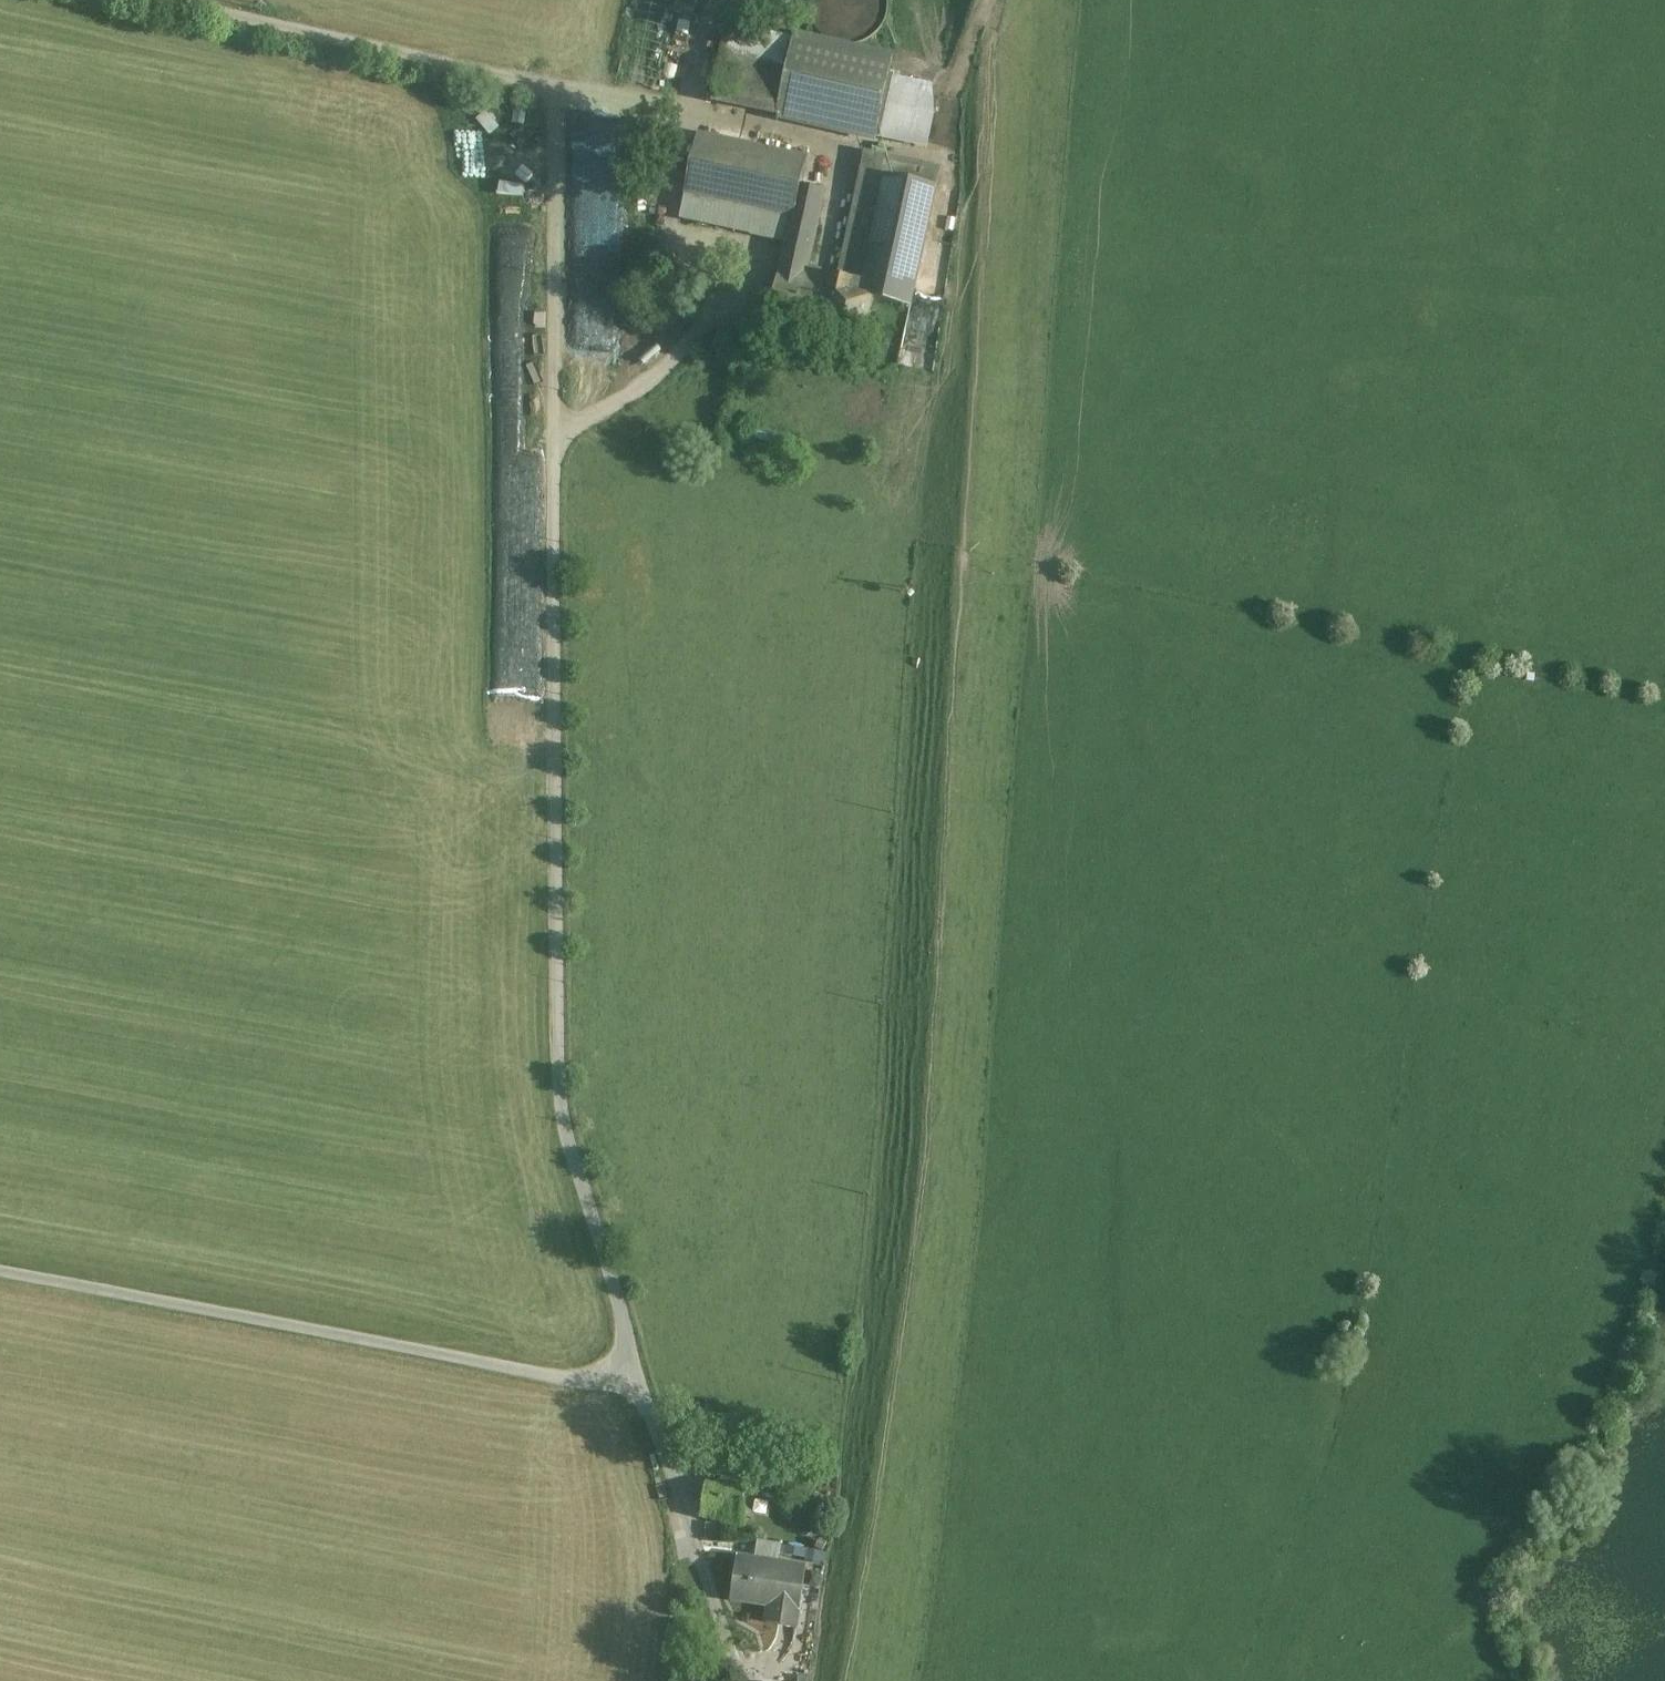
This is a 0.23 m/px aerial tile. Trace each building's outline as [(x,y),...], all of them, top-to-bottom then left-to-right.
[(851,44),(859,45),(872,39),(882,29),(888,17),(890,4),(889,0),(808,0),(808,3),(809,16),(815,29),(822,37),(837,41),(851,44)] [(726,28),(711,102),(777,116),(778,121),(874,142),(875,138),(925,149),(930,116),(930,82),(889,72),(895,54),(859,45),(851,44),(837,41),(822,37),(795,32),(791,44),(726,28)] [(699,135),(679,221),(789,241),(771,315),(862,341),(874,300),(912,310),(942,175),(864,158),(839,278),(807,270),(825,196),(802,190),(809,159),(699,135)] [(758,1557),(740,1554),(733,1600),(767,1605),(764,1623),(801,1628),(810,1563),(783,1559),(785,1543),(760,1540),(758,1557)]
